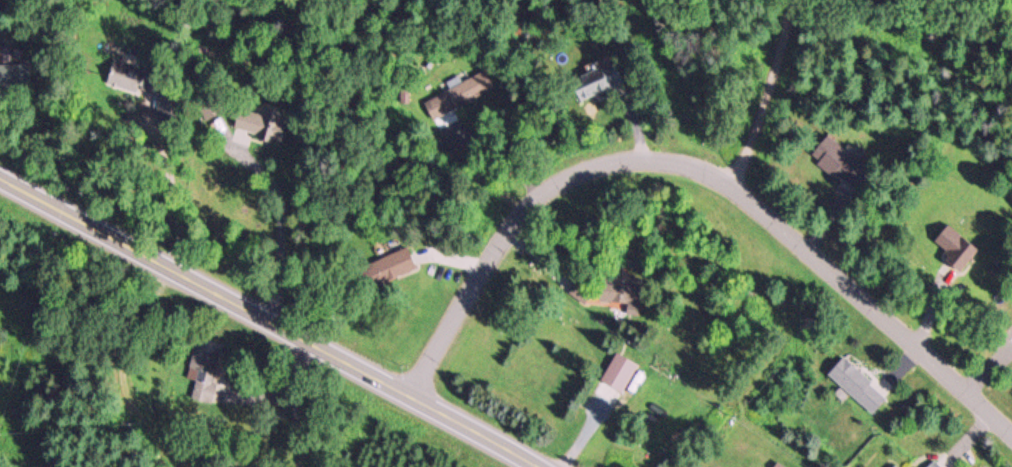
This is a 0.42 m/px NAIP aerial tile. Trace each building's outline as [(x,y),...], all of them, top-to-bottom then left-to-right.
[(106,84),(142,95),(150,70),(114,59),(106,84)] [(581,101),(613,89),(615,96),(626,92),(616,66),(574,81),(581,101)] [(285,109),(263,102),(260,112),(243,106),(236,126),(276,139),(285,109)] [(872,174),(826,138),(811,157),(857,193),(872,174)] [(980,251),(950,226),(933,245),(964,271),(980,251)] [(417,270),(409,248),(358,267),(366,289),(417,270)] [(640,366),(618,353),(602,382),(623,394),(640,366)] [(845,357),(829,375),(873,415),(889,398),(845,357)] [(219,383),(198,377),(192,399),(213,405),(219,383)]
